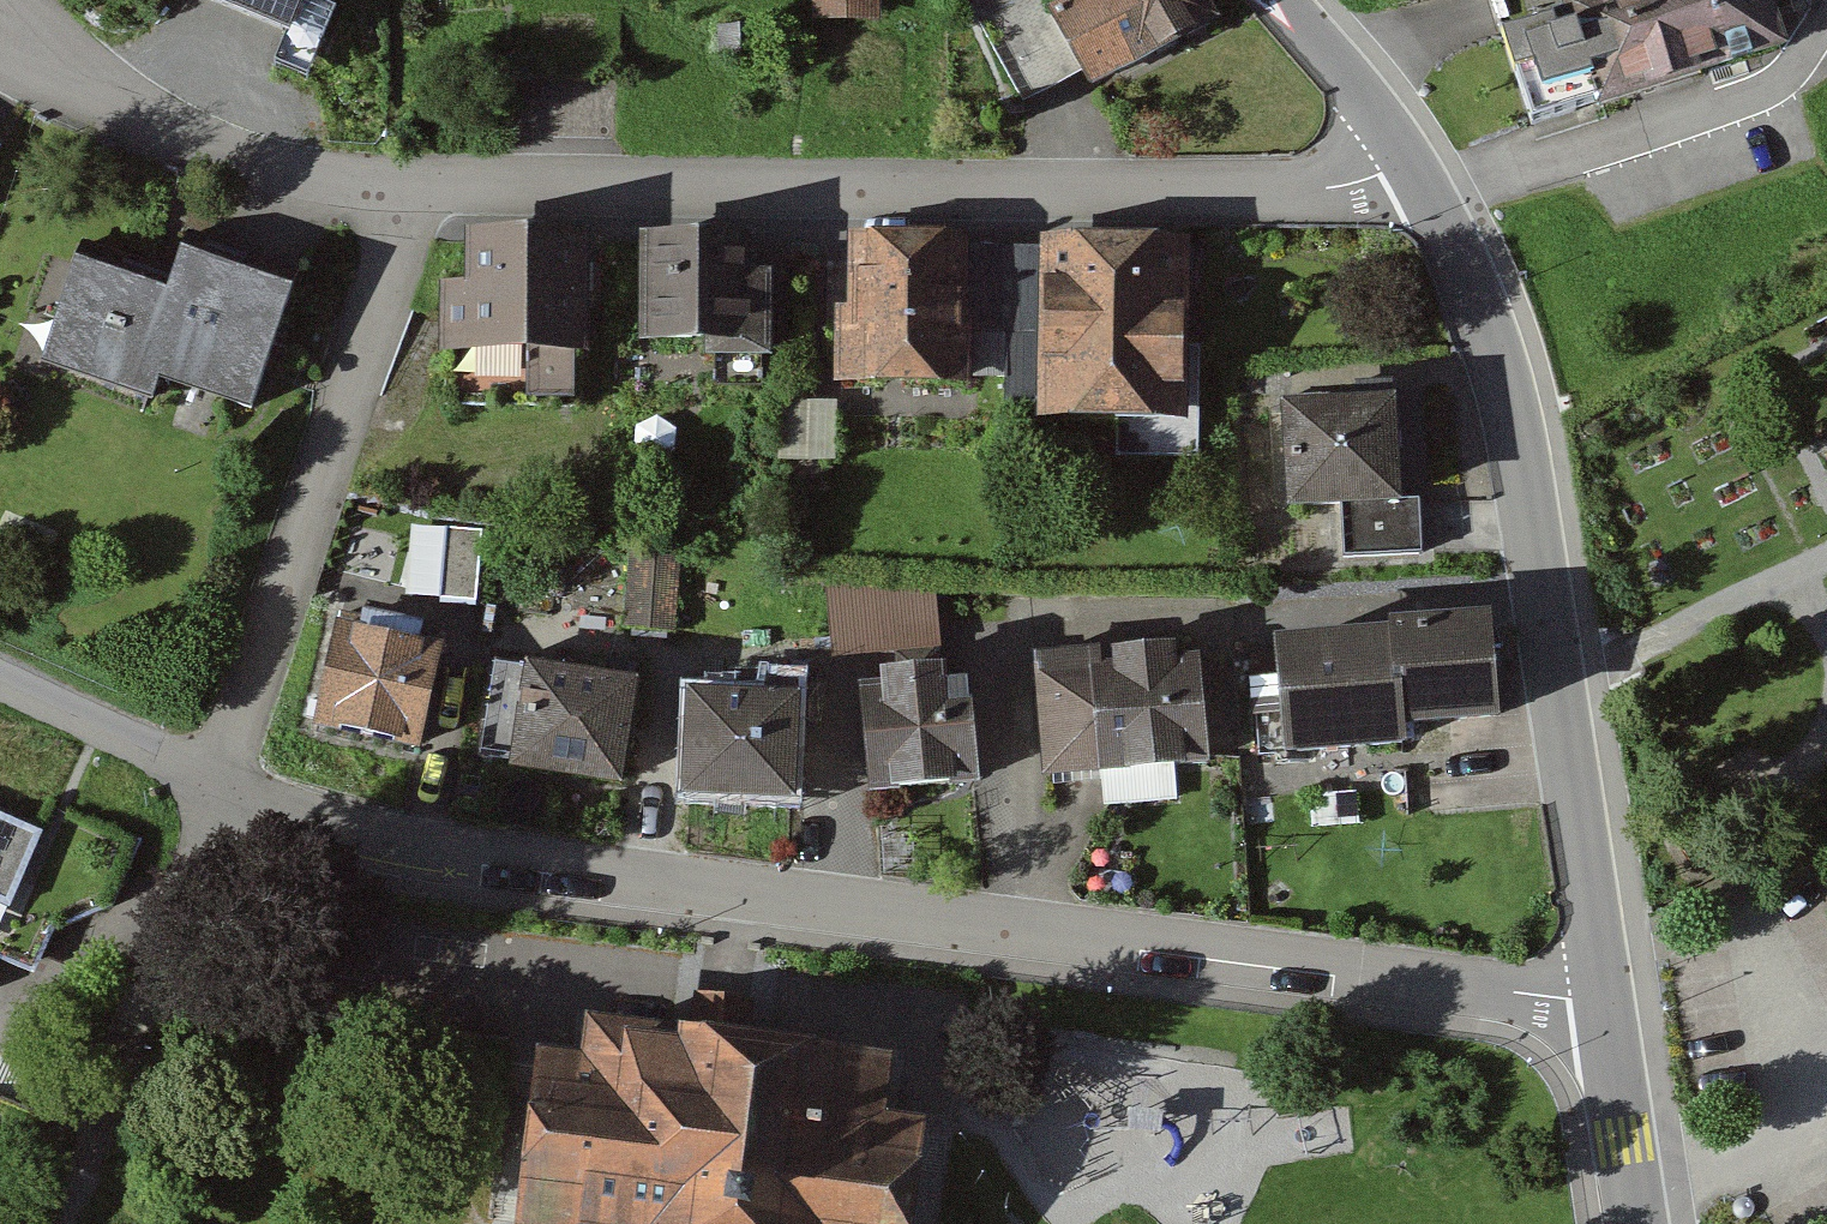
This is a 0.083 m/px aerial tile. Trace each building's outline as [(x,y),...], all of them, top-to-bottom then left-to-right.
[(200,17),(308,59),(331,0),(206,0),(200,17)] [(819,24),(885,23),(884,0),(818,0),(819,24)] [(1199,0),(1079,0),(1049,15),(1095,104),(1219,40),(1199,0)] [(1774,0),(1599,0),(1496,32),(1522,116),(1784,33),(1774,0)] [(974,242),(850,240),(849,389),(973,390),(974,242)] [(587,244),(476,242),(475,287),(447,287),(446,364),(586,365),(587,244)] [(756,245),(646,244),(645,368),(755,369),(756,245)] [(1190,428),(1189,249),(1047,250),(1048,430),(1190,428)] [(292,300),(187,263),(173,304),(84,273),(49,373),(138,404),(148,378),(252,414),(292,300)] [(1397,404),(1290,408),(1293,505),(1349,503),(1350,558),(1425,556),(1423,505),(1401,506),(1397,404)] [(439,595),(477,598),(484,527),(445,524),(439,595)] [(624,625),(676,628),(680,553),(628,550),(624,625)] [(1501,715),(1489,621),(1289,646),(1303,757),(1412,743),(1410,726),(1501,715)] [(446,653),(344,629),(321,731),(423,754),(446,653)] [(509,761),(624,778),(639,670),(524,653),(523,660),(494,655),(480,751),(510,755),(509,761)] [(1214,760),(1201,657),(1041,678),(1054,781),(1214,760)] [(967,683),(870,693),(880,794),(976,785),(967,683)] [(798,702),(699,699),(696,800),(795,803),(798,702)] [(0,808),(0,901),(8,905),(44,828),(0,808)] [(924,1122),(886,1117),(893,1058),(589,1020),(584,1060),(543,1055),(521,1223),(913,1223),(924,1122)]
